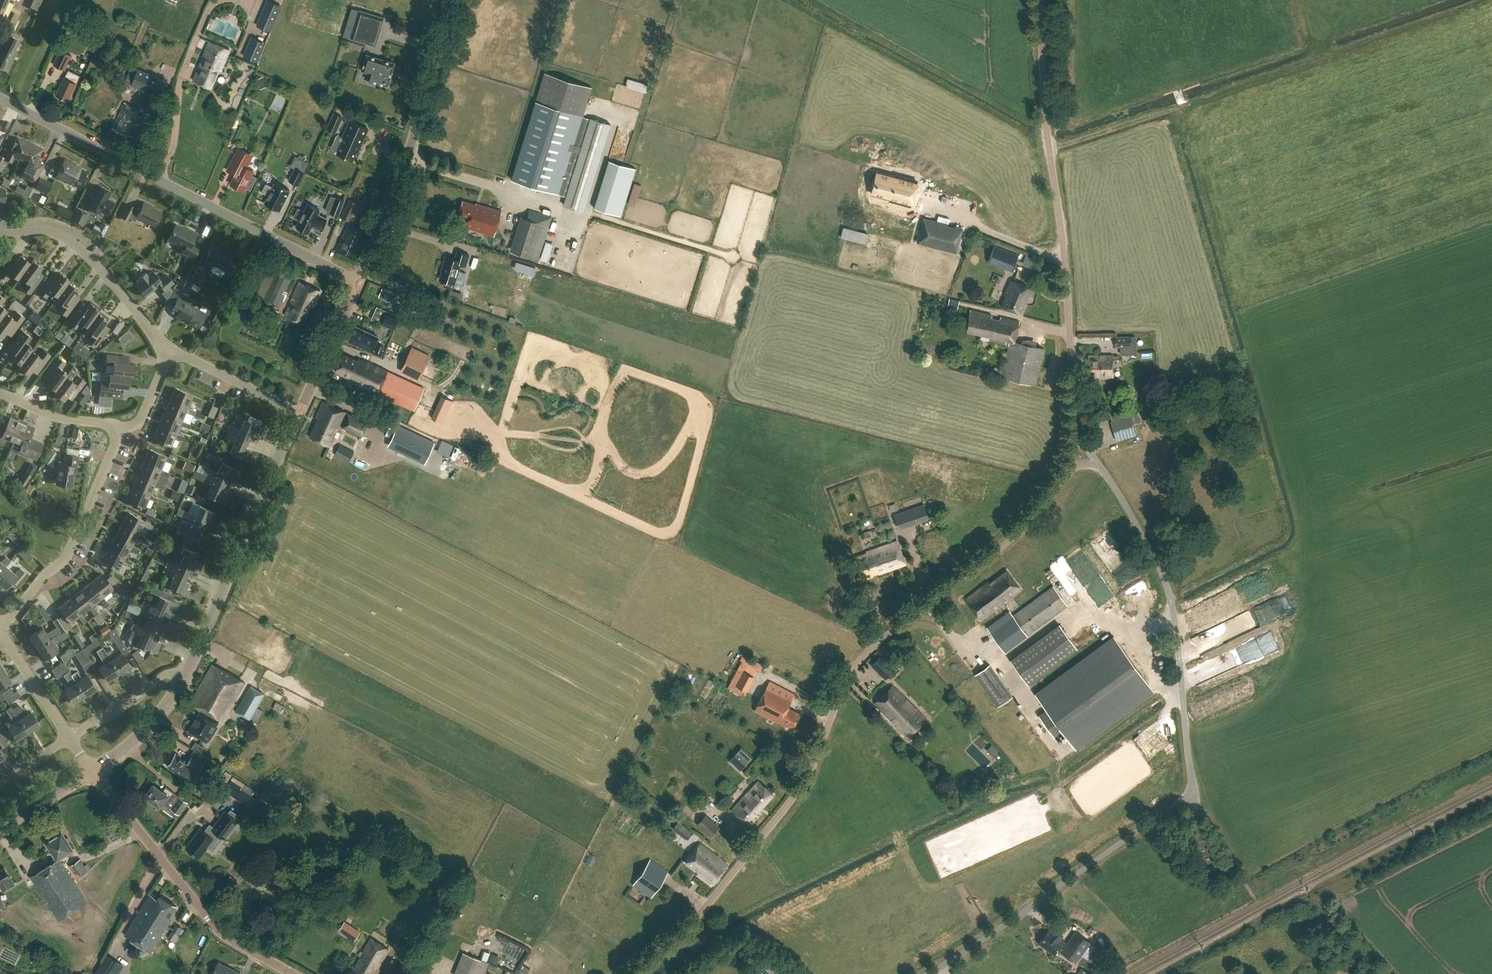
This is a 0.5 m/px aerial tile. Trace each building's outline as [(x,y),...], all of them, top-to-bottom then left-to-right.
[(4,14),(10,0),(0,0),(0,12),(4,14)] [(257,14),(261,0),(255,0),(252,12),(257,14)] [(281,6),(267,0),(256,26),(270,32),(281,6)] [(18,9),(12,7),(1,32),(7,34),(18,9)] [(383,18),(359,10),(351,39),(375,46),(383,18)] [(8,35),(6,40),(5,40),(0,50),(0,67),(9,71),(15,59),(12,57),(20,40),(8,35)] [(266,43),(251,37),(243,56),(257,62),(266,43)] [(231,48),(210,39),(193,80),(211,88),(219,70),(221,71),(231,48)] [(72,55),(60,50),(52,65),(64,70),(72,55)] [(394,63),(366,55),(361,71),(369,73),(367,80),(368,80),(367,82),(374,85),(375,82),(387,86),(394,63)] [(127,86),(155,96),(162,78),(134,68),(127,86)] [(80,75),(69,70),(65,77),(56,95),(68,100),(77,83),(80,75)] [(591,87),(544,72),(511,180),(566,197),(563,205),(584,211),(610,124),(590,118),(590,119),(582,116),(591,87)] [(144,111),(124,102),(113,127),(133,136),(138,124),(136,123),(139,116),(141,117),(144,111)] [(333,113),(326,130),(335,134),(342,117),(333,113)] [(368,129),(350,121),(343,137),(344,137),(337,154),(352,160),(359,144),(361,145),(368,129)] [(21,162),(30,144),(18,138),(12,149),(11,148),(5,159),(12,163),(14,158),(21,162)] [(34,146),(30,144),(21,162),(28,165),(22,176),(35,183),(44,165),(37,161),(43,149),(34,145),(34,146)] [(252,156),(239,149),(228,170),(236,174),(230,184),(243,191),(253,171),(246,167),(252,156)] [(76,165),(65,159),(56,177),(67,182),(67,181),(81,189),(88,177),(85,176),(87,172),(81,169),(80,170),(74,168),(76,165)] [(609,161),(594,208),(620,216),(635,169),(609,161)] [(304,173),(294,168),(288,180),(298,185),(304,173)] [(877,173),(871,194),(889,199),(888,201),(910,206),(916,181),(895,176),(895,177),(877,173)] [(52,183),(40,177),(35,188),(47,194),(52,183)] [(276,183),(266,203),(282,211),(292,191),(276,183)] [(100,184),(88,206),(95,209),(95,208),(108,214),(114,202),(107,199),(111,190),(100,184)] [(335,198),(331,197),(325,210),(330,212),(329,213),(338,216),(344,200),(336,197),(335,198)] [(357,202),(349,199),(341,217),(349,221),(357,202)] [(475,205),(463,201),(458,216),(463,218),(462,220),(466,221),(464,227),(494,236),(502,211),(476,203),(475,205)] [(155,207),(145,202),(140,211),(134,208),(135,208),(128,204),(121,217),(128,221),(129,219),(135,222),(137,217),(150,224),(151,223),(155,225),(162,213),(154,209),(155,207)] [(320,210),(308,204),(304,212),(298,209),(294,217),(300,220),(296,227),(308,233),(312,226),(321,231),(327,219),(318,214),(320,210)] [(89,214),(78,208),(72,220),(71,220),(82,226),(89,214)] [(552,217),(529,210),(527,218),(526,218),(526,219),(527,219),(517,252),(538,259),(552,217)] [(958,229),(924,221),(919,242),(953,250),(958,229)] [(188,230),(176,224),(168,240),(185,248),(183,253),(194,259),(199,248),(191,244),(197,233),(189,229),(188,230)] [(365,232),(349,224),(342,240),(341,239),(336,250),(352,258),(365,232)] [(212,268),(214,265),(226,271),(224,273),(232,277),(237,268),(230,264),(234,256),(225,252),(224,253),(212,247),(208,254),(204,252),(199,262),(212,268)] [(445,281),(444,286),(451,288),(453,283),(454,284),(460,265),(465,266),(469,255),(457,251),(455,259),(445,256),(442,266),(443,266),(439,279),(445,281)] [(1012,270),(1015,264),(993,255),(990,261),(1012,270)] [(30,263),(21,256),(12,269),(6,265),(0,273),(0,276),(8,281),(12,275),(18,280),(20,278),(31,263),(30,263)] [(32,260),(30,263),(31,263),(20,278),(26,282),(22,288),(31,295),(38,284),(33,281),(43,268),(32,260)] [(288,269),(279,264),(275,272),(268,269),(256,296),(263,299),(279,306),(282,300),(283,300),(294,275),(287,271),(288,269)] [(139,283),(136,285),(146,296),(160,285),(165,291),(174,284),(167,276),(161,281),(153,271),(148,276),(146,273),(137,280),(139,283)] [(51,293),(57,297),(58,297),(69,283),(71,281),(61,273),(51,286),(46,282),(38,292),(47,299),(51,293)] [(193,284),(183,279),(178,288),(184,291),(187,286),(191,289),(193,284)] [(999,282),(1000,289),(1007,287),(1006,280),(999,282)] [(1033,290),(1011,281),(1005,296),(1006,296),(1002,306),(1022,314),(1027,303),(1026,303),(1028,297),(1030,297),(1033,290)] [(321,291),(299,282),(285,316),(303,324),(311,305),(314,306),(321,291)] [(78,290),(69,283),(58,297),(57,297),(55,300),(62,305),(58,310),(67,317),(74,307),(69,303),(78,290)] [(464,294),(466,286),(456,284),(454,292),(464,294)] [(173,291),(170,288),(162,294),(167,299),(171,296),(173,291)] [(482,290),(479,300),(487,302),(490,293),(482,290)] [(189,296),(181,292),(174,306),(181,310),(177,317),(198,328),(205,313),(199,310),(202,305),(188,298),(189,296)] [(178,296),(173,294),(169,303),(174,305),(178,296)] [(224,300),(218,297),(214,304),(220,307),(224,300)] [(87,327),(88,328),(98,313),(99,313),(100,311),(99,310),(101,308),(93,302),(91,304),(90,304),(81,317),(76,313),(68,323),(76,329),(81,323),(87,327)] [(993,315),(971,310),(965,331),(989,337),(988,340),(1009,345),(998,386),(1005,388),(1007,378),(1035,385),(1044,349),(1041,348),(1016,342),(1021,322),(1002,317),(999,320),(992,318),(993,315)] [(399,317),(386,311),(380,324),(393,330),(399,317)] [(0,321),(0,336),(3,338),(13,324),(18,328),(25,318),(16,312),(12,318),(6,313),(0,321)] [(88,328),(87,327),(85,330),(92,335),(87,341),(96,347),(104,337),(99,333),(109,320),(99,313),(98,313),(88,328)] [(123,321),(119,324),(125,331),(129,328),(123,321)] [(379,336),(356,326),(355,328),(354,328),(351,333),(353,334),(352,336),(349,341),(372,352),(379,336)] [(11,358),(21,365),(31,351),(32,351),(33,349),(27,344),(31,338),(23,331),(15,341),(8,350),(14,355),(11,358)] [(122,335),(118,339),(123,344),(127,341),(122,335)] [(1131,347),(1130,336),(1115,337),(1115,347),(1131,347)] [(1133,337),(1134,346),(1122,347),(1123,357),(1139,356),(1137,337),(1133,337)] [(430,356),(412,347),(400,371),(418,380),(430,356)] [(31,351),(21,365),(19,368),(29,375),(38,363),(43,366),(51,356),(42,350),(38,355),(32,351),(31,351)] [(113,366),(112,374),(130,376),(133,376),(135,364),(119,362),(119,356),(107,354),(106,365),(113,366)] [(358,361),(344,354),(336,371),(356,380),(355,383),(414,410),(424,388),(364,360),(363,361),(359,359),(358,361)] [(1113,378),(1113,355),(1088,355),(1089,378),(1113,378)] [(66,376),(67,377),(69,374),(62,369),(66,363),(58,357),(50,367),(55,371),(46,384),(55,391),(56,391),(66,376)] [(55,391),(53,393),(64,401),(73,388),(78,392),(86,381),(71,370),(69,374),(67,377),(66,376),(56,391),(55,391)] [(112,374),(109,373),(109,382),(101,381),(99,397),(112,398),(113,393),(113,387),(129,388),(130,376),(112,374)] [(188,409),(192,400),(200,404),(202,399),(176,388),(170,401),(188,409)] [(453,401),(441,395),(431,418),(443,423),(453,401)] [(188,409),(170,401),(165,414),(183,422),(183,421),(186,413),(195,416),(196,412),(188,409)] [(345,412),(323,401),(316,417),(318,418),(310,436),(331,446),(335,437),(334,436),(338,428),(339,428),(341,425),(366,437),(372,424),(345,412)] [(218,408),(212,406),(207,416),(213,419),(218,408)] [(165,414),(160,426),(177,434),(181,425),(189,429),(191,425),(183,421),(183,422),(165,414)] [(1135,434),(1130,416),(1111,422),(1116,440),(1135,434)] [(22,422),(10,418),(4,432),(0,430),(0,443),(4,445),(6,438),(14,441),(22,422)] [(231,426),(229,432),(248,441),(250,435),(260,440),(265,428),(245,420),(240,430),(231,426)] [(34,428),(22,422),(14,441),(10,450),(18,454),(37,462),(41,453),(33,449),(34,445),(28,442),(34,428)] [(205,423),(202,430),(195,426),(193,430),(208,436),(213,426),(205,423)] [(434,441),(398,423),(389,441),(425,459),(434,441)] [(215,431),(223,433),(225,427),(216,424),(215,431)] [(177,434),(160,426),(154,439),(172,447),(176,438),(184,441),(186,437),(177,434)] [(245,447),(248,441),(229,432),(226,438),(235,442),(230,453),(250,462),(255,451),(245,447)] [(60,437),(47,462),(55,466),(68,441),(60,437)] [(354,452),(340,444),(334,455),(347,463),(354,452)] [(93,462),(95,450),(75,447),(74,454),(85,456),(84,461),(93,462)] [(150,449),(144,462),(162,470),(166,461),(174,465),(176,461),(150,449)] [(79,456),(66,454),(64,463),(59,462),(58,470),(59,470),(57,484),(72,486),(74,472),(76,472),(79,456)] [(144,462),(139,475),(157,483),(160,474),(169,477),(170,473),(162,470),(144,462)] [(197,471),(225,484),(228,478),(237,482),(242,471),(241,471),(243,465),(236,462),(233,467),(222,463),(218,473),(200,465),(197,471)] [(225,484),(197,471),(195,470),(192,477),(212,485),(207,496),(227,505),(232,494),(222,490),(225,484)] [(32,476),(26,472),(19,483),(25,487),(32,476)] [(157,483),(139,475),(133,487),(151,495),(155,487),(163,490),(165,486),(157,483)] [(159,499),(151,495),(133,487),(128,500),(145,508),(149,499),(158,503),(159,499)] [(898,510),(896,503),(889,506),(892,512),(898,510)] [(929,519),(924,504),(894,514),(899,529),(929,519)] [(183,518),(202,527),(205,521),(214,525),(219,514),(200,506),(195,516),(186,512),(183,518)] [(150,509),(148,515),(157,518),(159,512),(150,509)] [(129,513),(122,525),(139,535),(139,534),(144,526),(151,530),(154,526),(129,513)] [(183,518),(180,524),(189,528),(185,539),(204,548),(209,537),(200,533),(202,527),(183,518)] [(139,535),(122,525),(116,537),(132,547),(137,538),(145,542),(147,538),(139,534),(139,535)] [(11,531),(7,536),(12,540),(16,536),(11,531)] [(126,559),(126,558),(130,550),(138,555),(140,551),(132,547),(116,537),(109,549),(126,559)] [(905,564),(897,541),(866,552),(867,553),(854,558),(862,580),(872,576),(872,574),(877,572),(878,574),(905,564)] [(171,561),(168,567),(187,575),(190,569),(199,574),(204,563),(197,560),(199,554),(180,546),(177,552),(184,555),(180,565),(171,561)] [(147,547),(144,552),(150,555),(153,550),(147,547)] [(126,559),(109,549),(102,561),(119,571),(124,562),(132,566),(134,563),(126,558),(126,559)] [(6,567),(6,566),(10,561),(6,557),(1,563),(0,562),(0,574),(6,567)] [(0,574),(0,584),(5,588),(11,581),(15,584),(25,572),(20,569),(15,574),(6,567),(0,574)] [(185,581),(187,575),(168,567),(165,573),(174,577),(170,587),(189,596),(194,585),(185,581)] [(151,580),(154,573),(149,570),(146,578),(151,580)] [(990,585),(1004,604),(1011,599),(1010,598),(1021,589),(1006,571),(990,585)] [(103,598),(104,598),(111,592),(116,599),(120,596),(112,586),(114,585),(119,591),(124,587),(119,581),(113,576),(107,580),(103,574),(92,582),(103,598)] [(1087,597),(1095,595),(1098,604),(1113,600),(1106,576),(1083,582),(1087,597)] [(103,598),(92,582),(81,591),(92,606),(93,606),(100,600),(106,607),(109,605),(104,598),(103,598)] [(981,621),(1004,604),(990,585),(988,583),(966,600),(981,621)] [(985,626),(986,626),(1004,651),(1067,606),(1053,586),(1017,612),(1012,615),(1006,607),(998,612),(993,616),(995,619),(985,626)] [(146,603),(143,609),(162,617),(165,611),(174,615),(179,604),(170,601),(173,596),(153,587),(151,592),(160,596),(155,607),(146,603)] [(82,615),(89,609),(95,616),(98,613),(93,606),(92,606),(81,591),(70,599),(82,615)] [(82,615),(70,599),(59,608),(71,623),(79,617),(84,624),(87,622),(82,615)] [(126,610),(138,615),(142,608),(130,602),(126,610)] [(140,615),(149,619),(145,629),(153,632),(153,633),(164,638),(169,627),(160,623),(162,617),(143,609),(140,615)] [(66,630),(58,618),(53,621),(61,634),(66,630)] [(1077,648),(1059,623),(1010,659),(1028,684),(1077,648)] [(145,629),(136,625),(133,631),(142,635),(137,646),(157,654),(162,643),(150,638),(153,633),(153,632),(145,629)] [(30,636),(37,647),(52,638),(49,632),(47,633),(43,628),(30,636)] [(122,642),(114,629),(109,633),(117,645),(122,642)] [(85,645),(77,633),(71,638),(78,649),(85,645)] [(111,638),(109,633),(94,642),(96,647),(100,644),(102,646),(106,643),(105,641),(111,638)] [(56,635),(52,638),(37,647),(45,659),(58,650),(54,645),(60,641),(56,635)] [(1154,692),(1113,635),(1034,693),(1046,709),(1038,715),(1056,739),(1064,733),(1075,749),(1154,692)] [(1216,665),(1218,670),(1247,656),(1242,647),(1217,660),(1218,663),(1216,665)] [(61,657),(64,662),(75,655),(83,667),(93,660),(85,648),(76,654),(73,649),(61,657)] [(119,673),(103,648),(97,651),(105,664),(99,668),(108,681),(119,673)] [(103,648),(119,673),(131,666),(122,653),(116,657),(111,649),(106,653),(103,648)] [(896,669),(882,655),(872,665),(886,679),(896,669)] [(1159,667),(1166,665),(1164,658),(1157,660),(1159,667)] [(67,667),(64,662),(52,670),(58,679),(69,671),(66,668),(67,667)] [(277,663),(275,668),(287,672),(289,667),(277,663)] [(244,683),(212,664),(189,704),(200,710),(188,730),(206,741),(218,720),(221,722),(244,683)] [(1013,695),(990,664),(975,675),(998,706),(1013,695)] [(689,681),(694,671),(687,668),(682,678),(689,681)] [(755,676),(739,668),(728,688),(742,696),(746,690),(747,691),(755,676)] [(3,669),(0,671),(0,692),(7,688),(5,684),(11,681),(3,669)] [(77,672),(71,675),(85,696),(89,693),(90,694),(92,694),(96,692),(96,690),(95,689),(96,689),(88,675),(82,679),(77,672)] [(73,703),(85,696),(71,675),(75,681),(70,685),(71,686),(65,690),(73,703)] [(793,693),(770,681),(754,711),(784,726),(785,724),(793,728),(800,714),(788,708),(789,705),(793,698),(791,697),(793,693)] [(917,709),(893,685),(875,703),(898,727),(900,725),(911,736),(927,720),(917,709)] [(264,694),(250,686),(235,711),(249,720),(264,694)] [(0,695),(0,699),(2,701),(5,699),(14,693),(11,688),(0,695)] [(14,693),(5,699),(9,704),(21,696),(18,691),(14,693)] [(28,732),(19,717),(12,706),(6,710),(14,722),(8,726),(17,740),(28,732)] [(19,717),(28,732),(40,725),(31,712),(25,715),(24,714),(19,717)] [(1137,740),(1141,746),(1147,741),(1143,736),(1137,740)] [(198,743),(195,749),(202,753),(205,747),(198,743)] [(180,775),(189,782),(202,764),(191,756),(187,761),(184,759),(183,760),(176,754),(172,759),(171,759),(168,763),(168,764),(167,766),(174,771),(174,772),(178,775),(179,774),(180,775)] [(225,769),(217,765),(212,774),(219,779),(225,769)] [(248,792),(231,780),(223,791),(241,802),(248,792)] [(773,794),(759,780),(731,810),(749,826),(762,812),(759,809),(773,794)] [(153,785),(149,790),(148,789),(145,794),(146,795),(145,797),(153,803),(152,804),(157,807),(158,806),(176,819),(188,803),(170,791),(165,787),(162,791),(153,785)] [(195,847),(203,853),(209,844),(210,845),(218,835),(224,839),(238,821),(225,811),(211,830),(210,829),(207,833),(205,831),(204,833),(195,827),(184,843),(193,850),(195,847)] [(721,826),(706,814),(697,824),(711,836),(721,826)] [(735,834),(740,829),(731,821),(726,826),(735,834)] [(641,836),(647,826),(641,823),(636,832),(641,836)] [(73,850),(62,832),(53,837),(51,836),(48,838),(48,840),(45,842),(56,860),(30,876),(58,920),(86,902),(59,858),(73,850)] [(1217,861),(1204,838),(1195,843),(1208,866),(1217,861)] [(727,864),(700,844),(686,863),(698,872),(696,874),(710,885),(727,864)] [(736,845),(730,852),(736,857),(742,850),(736,845)] [(88,871),(80,859),(69,865),(77,878),(88,871)] [(667,872),(649,860),(631,886),(649,898),(667,872)] [(4,868),(0,870),(0,886),(3,892),(15,884),(4,868)] [(155,926),(161,936),(171,920),(170,919),(178,907),(160,895),(158,898),(151,894),(139,911),(147,916),(146,916),(157,923),(155,926)] [(184,916),(191,921),(198,911),(191,906),(184,916)] [(147,916),(139,911),(125,934),(151,951),(161,936),(155,926),(157,923),(146,916),(147,916)] [(346,922),(342,931),(352,936),(356,927),(346,922)] [(183,930),(175,925),(167,938),(175,942),(183,930)] [(1053,932),(1049,929),(1047,932),(1038,943),(1053,953),(1057,949),(1076,963),(1081,955),(1087,959),(1095,949),(1089,944),(1090,943),(1075,931),(1065,946),(1061,943),(1063,939),(1059,936),(1060,936),(1054,931),(1053,932)] [(370,938),(362,951),(364,953),(361,958),(360,957),(351,971),(355,973),(371,973),(377,966),(378,966),(388,949),(370,938)] [(488,962),(486,961),(489,953),(481,950),(478,959),(464,953),(457,973),(484,973),(488,962)] [(105,956),(94,973),(111,973),(118,963),(105,956)] [(218,962),(212,973),(239,973),(240,973),(230,968),(218,962)]
